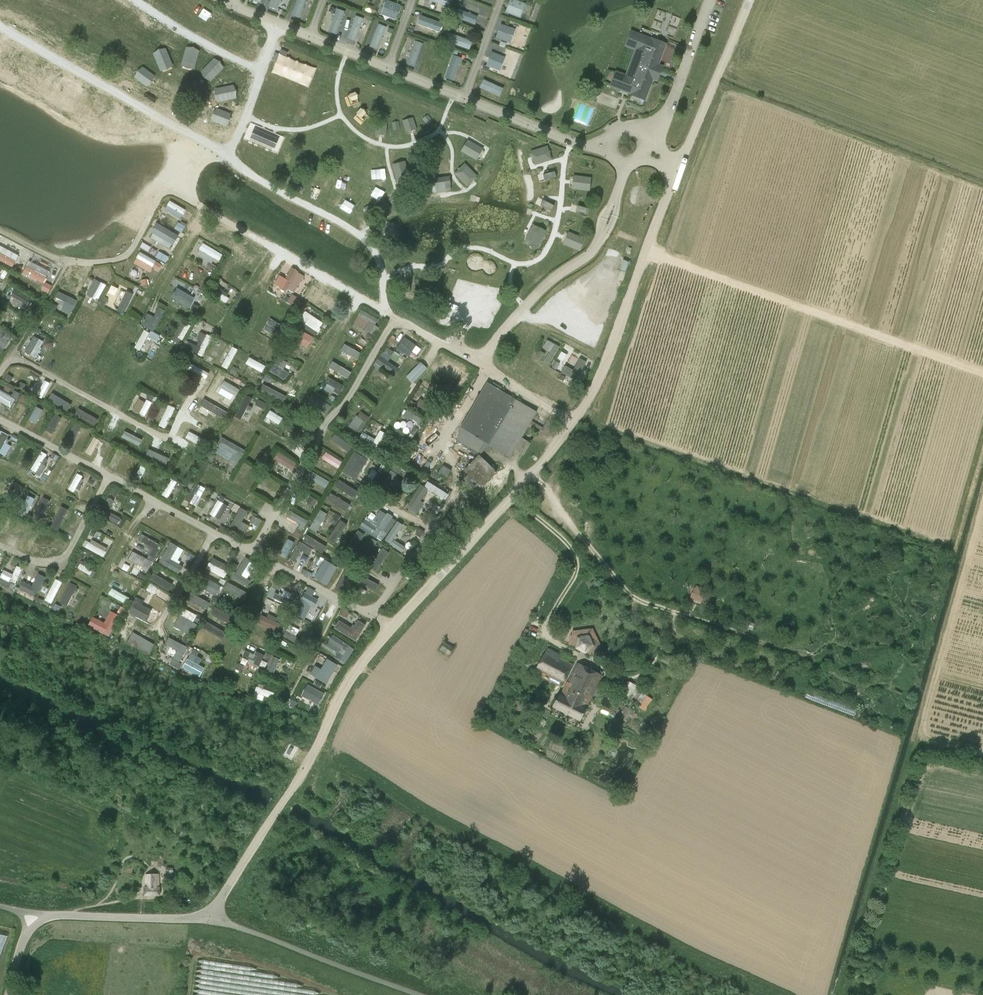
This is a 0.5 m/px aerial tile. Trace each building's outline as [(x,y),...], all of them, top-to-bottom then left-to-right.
[(269,7),(277,10),(281,0),(272,0),(269,7)] [(291,16),(299,18),(306,0),(297,0),(291,16)] [(381,15),(395,20),(400,6),(386,0),(381,15)] [(520,19),(525,3),(516,0),(510,0),(505,13),(520,19)] [(336,35),(344,12),(337,9),(328,32),(336,35)] [(458,10),(455,18),(474,25),(477,17),(458,10)] [(363,19),(355,16),(347,39),(355,42),(363,19)] [(440,32),(443,24),(420,16),(417,24),(440,32)] [(386,27),(378,23),(369,46),(377,49),(386,27)] [(501,24),(496,38),(510,43),(515,29),(501,24)] [(651,38),(650,39),(629,32),(624,47),(634,51),(625,74),(615,71),(609,87),(630,94),(630,95),(645,101),(652,80),(656,82),(662,66),(658,64),(666,43),(651,38)] [(449,33),(446,42),(469,50),(472,41),(449,33)] [(423,44),(415,41),(407,64),(415,67),(423,44)] [(298,67),(301,60),(280,50),(277,57),(298,67)] [(500,71),(505,57),(491,52),(486,66),(490,67),(500,71)] [(453,81),(461,59),(453,56),(445,78),(453,81)] [(272,68),(269,75),(291,85),(294,78),(272,68)] [(48,71),(47,82),(54,83),(56,72),(48,71)] [(483,79),(479,87),(499,96),(503,88),(483,79)] [(75,85),(85,89),(87,84),(77,80),(75,85)] [(267,82),(264,90),(286,99),(289,92),(267,82)] [(261,98),(258,105),(279,115),(282,108),(261,98)] [(573,114),(590,120),(595,108),(578,101),(573,114)] [(120,120),(126,110),(120,107),(115,117),(120,120)] [(106,113),(100,127),(113,133),(119,119),(106,113)] [(137,124),(143,127),(146,121),(139,118),(137,124)] [(181,148),(176,152),(185,164),(203,150),(198,143),(185,153),(181,148)] [(596,187),(603,193),(609,186),(602,180),(596,187)] [(211,197),(223,204),(228,196),(216,188),(211,197)] [(181,218),(186,208),(169,200),(164,211),(181,218)] [(239,200),(235,207),(254,220),(258,213),(239,200)] [(342,200),(337,215),(343,217),(348,202),(342,200)] [(553,205),(541,202),(538,213),(550,216),(553,205)] [(349,204),(343,216),(358,224),(364,212),(349,204)] [(580,216),(588,220),(592,212),(584,208),(580,216)] [(182,232),(186,225),(178,221),(174,228),(182,232)] [(171,248),(179,234),(157,223),(149,237),(171,248)] [(524,247),(540,254),(543,247),(527,240),(524,247)] [(215,258),(219,260),(223,255),(203,242),(196,253),(211,263),(215,258)] [(14,266),(19,253),(0,246),(0,261),(14,266)] [(237,263),(251,267),(255,254),(241,250),(237,263)] [(133,264),(151,272),(152,268),(158,271),(162,262),(139,251),(133,264)] [(156,256),(166,261),(168,256),(158,251),(156,256)] [(22,273),(44,283),(50,270),(28,260),(22,273)] [(619,269),(625,272),(628,262),(623,260),(619,269)] [(191,261),(184,272),(204,284),(210,273),(191,261)] [(72,287),(78,290),(85,273),(71,267),(66,278),(74,282),(72,287)] [(299,296),(305,285),(300,282),(305,274),(291,267),(285,278),(279,274),(274,283),(299,296)] [(99,300),(106,283),(94,278),(87,295),(99,300)] [(228,292),(232,286),(226,282),(222,288),(228,292)] [(2,296),(25,310),(33,299),(9,284),(2,296)] [(193,294),(195,287),(187,285),(186,291),(193,294)] [(125,290),(118,312),(126,315),(132,292),(125,290)] [(58,291),(56,297),(66,301),(62,310),(72,314),(78,299),(58,291)] [(170,298),(189,308),(193,302),(173,292),(170,298)] [(288,301),(295,305),(299,299),(293,296),(294,294),(293,293),(288,301)] [(131,312),(140,315),(147,300),(138,296),(131,312)] [(478,336),(504,304),(495,296),(468,328),(478,336)] [(63,307),(65,301),(56,298),(54,304),(63,307)] [(34,301),(27,309),(32,313),(39,305),(34,301)] [(17,322),(20,316),(5,306),(1,311),(17,322)] [(154,331),(165,310),(159,306),(154,316),(147,312),(141,324),(154,331)] [(359,310),(354,325),(368,330),(364,339),(372,342),(374,335),(372,334),(378,316),(359,310)] [(303,311),(298,321),(319,331),(324,321),(303,311)] [(270,319),(267,324),(278,329),(281,324),(270,319)] [(182,340),(191,326),(180,320),(171,334),(182,340)] [(0,339),(0,346),(4,349),(13,335),(0,327),(0,339)] [(148,336),(157,341),(160,335),(144,327),(134,347),(140,350),(148,336)] [(299,329),(293,340),(308,347),(313,336),(299,329)] [(195,344),(189,341),(185,348),(203,356),(212,336),(201,331),(195,344)] [(33,335),(25,352),(31,355),(40,338),(33,335)] [(413,360),(421,348),(404,336),(396,348),(413,360)] [(544,361),(549,364),(560,346),(547,339),(543,346),(550,351),(544,361)] [(150,357),(154,351),(143,345),(140,351),(150,357)] [(232,346),(221,366),(227,369),(238,349),(232,346)] [(376,362),(394,374),(398,368),(387,362),(394,351),(386,346),(376,362)] [(543,360),(549,351),(542,347),(536,356),(543,360)] [(279,354),(269,371),(284,379),(289,371),(280,365),(285,358),(279,354)] [(249,356),(245,363),(262,372),(266,365),(249,356)] [(560,372),(576,380),(586,361),(579,357),(573,370),(564,365),(560,372)] [(187,370),(200,373),(202,367),(189,364),(187,370)] [(152,368),(149,374),(165,381),(167,375),(152,368)] [(199,383),(207,386),(213,372),(205,368),(199,383)] [(338,397),(344,385),(330,377),(323,389),(338,397)] [(44,379),(36,395),(43,398),(50,382),(44,379)] [(273,391),(288,397),(292,387),(278,380),(273,391)] [(536,413),(487,383),(460,428),(456,441),(480,455),(484,451),(490,449),(491,447),(509,458),(527,427),(539,434),(543,428),(531,421),(536,413)] [(424,386),(415,409),(427,413),(436,391),(424,386)] [(14,406),(18,391),(12,390),(11,393),(0,390),(0,402),(14,406)] [(133,409),(146,416),(152,403),(139,396),(133,409)] [(80,399),(75,408),(69,405),(65,412),(78,418),(86,402),(80,399)] [(160,423),(168,426),(175,406),(167,404),(160,423)] [(419,425),(423,419),(407,409),(403,415),(419,425)] [(360,410),(347,429),(357,436),(370,416),(360,410)] [(363,431),(359,437),(377,449),(387,433),(381,429),(375,438),(363,431)] [(3,446),(10,436),(0,430),(0,453),(5,457),(10,450),(3,446)] [(92,436),(85,452),(91,455),(99,439),(92,436)] [(220,446),(215,454),(237,466),(246,449),(221,436),(217,445),(220,446)] [(117,450),(108,465),(115,469),(123,453),(117,450)] [(478,455),(464,470),(482,487),(496,472),(478,455)] [(140,481),(148,466),(142,463),(134,478),(140,481)] [(393,464),(387,479),(397,484),(403,469),(393,464)] [(438,473),(450,480),(455,472),(443,465),(438,473)] [(82,484),(85,476),(76,472),(68,489),(74,492),(79,482),(82,484)] [(170,477),(162,496),(169,498),(176,480),(170,477)] [(407,506),(424,516),(432,502),(440,507),(449,493),(427,481),(424,486),(420,483),(407,506)] [(195,482),(186,501),(197,506),(206,487),(195,482)] [(111,488),(109,494),(117,497),(119,491),(111,488)] [(22,509),(28,511),(34,498),(27,495),(22,509)] [(99,515),(121,525),(124,518),(108,511),(114,499),(108,496),(99,515)] [(248,534),(251,527),(257,530),(262,517),(238,508),(231,528),(248,534)] [(319,509),(311,528),(319,531),(326,512),(319,509)] [(366,515),(360,528),(405,553),(408,547),(400,542),(403,536),(414,543),(418,537),(412,534),(414,529),(379,510),(374,519),(366,515)] [(292,511),(289,517),(300,523),(294,535),(300,538),(309,520),(292,511)] [(147,558),(154,561),(163,545),(142,534),(139,540),(153,548),(147,558)] [(85,548),(104,557),(108,547),(89,539),(85,548)] [(179,574),(185,562),(179,559),(185,549),(170,541),(158,562),(179,574)] [(296,561),(301,552),(309,556),(314,548),(299,541),(290,558),(296,561)] [(148,570),(153,561),(132,551),(128,560),(148,570)] [(244,556),(232,578),(245,585),(257,563),(244,556)] [(206,569),(223,576),(228,564),(211,557),(206,569)] [(76,566),(93,576),(96,571),(79,561),(76,566)] [(0,570),(0,584),(14,588),(21,567),(16,565),(11,580),(7,579),(9,573),(0,570)] [(316,579),(336,587),(343,570),(329,565),(328,568),(321,566),(316,579)] [(38,572),(31,585),(22,580),(17,589),(34,598),(46,577),(38,572)] [(217,597),(223,586),(205,577),(200,588),(217,597)] [(45,600),(52,603),(62,581),(55,578),(45,600)] [(70,582),(59,602),(67,606),(78,586),(70,582)] [(287,605),(293,593),(279,587),(273,598),(287,605)] [(702,601),(706,591),(695,587),(691,597),(702,601)] [(293,608),(302,616),(317,602),(308,593),(293,608)] [(146,621),(152,608),(135,599),(128,612),(146,621)] [(347,619),(351,611),(343,606),(338,614),(347,619)] [(194,622),(197,614),(183,607),(174,626),(191,635),(197,623),(194,622)] [(92,616),(87,627),(110,636),(119,615),(110,611),(105,622),(92,616)] [(258,625),(278,631),(281,621),(261,615),(258,625)] [(355,641),(366,624),(358,619),(352,628),(339,619),(334,627),(355,641)] [(572,631),(569,645),(576,646),(576,648),(585,653),(586,652),(592,657),(600,648),(602,647),(592,628),(572,631)] [(114,638),(124,642),(126,637),(117,632),(114,638)] [(128,642),(148,653),(154,643),(133,632),(128,642)] [(332,633),(328,640),(348,651),(352,644),(332,633)] [(162,650),(173,655),(169,664),(179,668),(188,646),(167,637),(162,650)] [(440,649),(450,655),(454,648),(444,643),(440,649)] [(200,676),(205,667),(194,661),(200,650),(194,646),(182,667),(200,676)] [(572,666),(558,659),(561,655),(547,648),(536,670),(562,684),(572,666)] [(273,677),(280,659),(256,649),(255,653),(244,649),(236,668),(243,671),(247,661),(266,669),(264,673),(273,677)] [(678,661),(664,654),(660,661),(675,668),(678,661)] [(327,657),(321,668),(315,665),(310,674),(327,684),(338,664),(327,657)] [(585,708),(592,696),(593,696),(603,676),(577,663),(566,684),(560,695),(559,694),(552,708),(579,721),(586,708),(585,708)] [(635,704),(646,711),(653,699),(642,692),(643,690),(637,686),(637,685),(630,681),(630,682),(627,681),(626,683),(627,683),(620,695),(630,701),(631,700),(635,703),(635,704)] [(272,698),(275,692),(256,685),(252,697),(262,701),(265,695),(272,698)] [(523,707),(521,706),(522,704),(516,700),(513,706),(519,709),(518,710),(520,712),(523,707)] [(636,713),(625,706),(621,712),(632,719),(636,713)] [(145,875),(145,887),(144,895),(160,895),(160,887),(158,887),(158,875),(145,875)]
